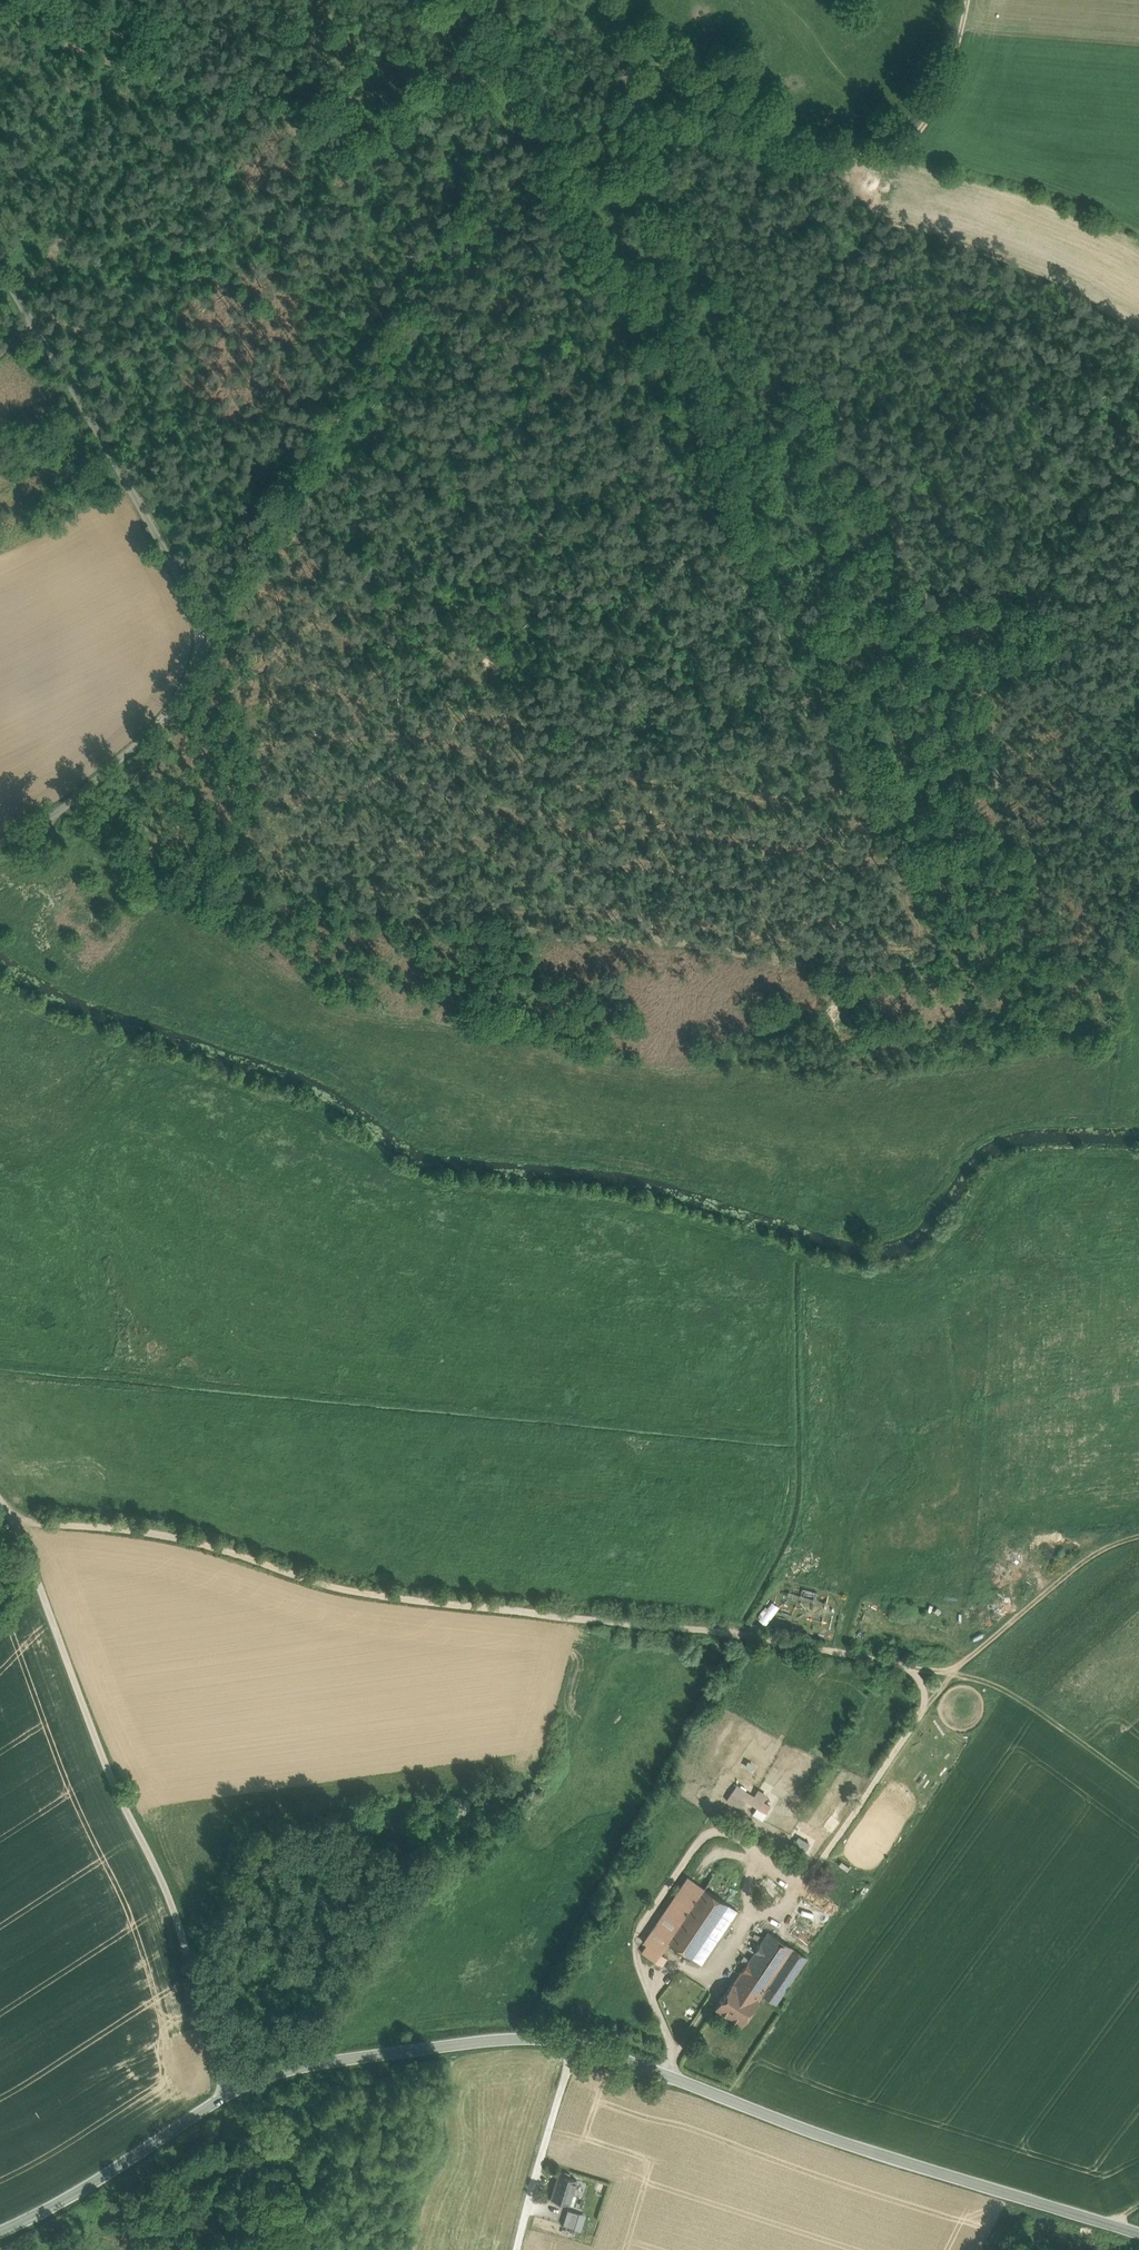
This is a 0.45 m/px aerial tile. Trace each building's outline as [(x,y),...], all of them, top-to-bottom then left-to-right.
[(337,123),(326,123),(327,132),(338,131),(337,123)] [(740,1804),(740,1784),(731,1784),(731,1804),(740,1804)] [(742,1789),(738,1798),(766,1812),(770,1805),(762,1801),(766,1793),(756,1788),(753,1794),(742,1789)] [(796,1836),(792,1849),(805,1853),(809,1841),(796,1836)] [(772,1898),(780,1890),(762,1874),(754,1883),(772,1898)] [(704,1887),(688,1877),(666,1908),(683,1919),(704,1887)] [(683,1919),(668,1940),(668,1941),(692,1957),(697,1949),(706,1936),(712,1927),(727,1904),(719,1898),(704,1887),(683,1919)] [(727,1904),(712,1927),(723,1934),(738,1911),(727,1904)] [(666,1908),(643,1942),(648,1945),(660,1953),(668,1941),(668,1940),(683,1919),(666,1908)] [(760,1925),(741,1953),(744,1955),(750,1959),(769,1931),(760,1925)] [(723,1934),(712,1927),(706,1936),(717,1943),(723,1934)] [(746,1965),(738,1977),(763,1993),(794,1947),(769,1931),(750,1959),(746,1965)] [(717,1943),(706,1936),(697,1949),(708,1956),(717,1943)] [(660,1953),(648,1945),(643,1953),(655,1961),(660,1953)] [(794,1947),(763,1993),(776,2002),(807,1956),(794,1947)] [(708,1956),(697,1949),(692,1957),(703,1964),(708,1956)] [(744,1955),(740,1961),(746,1965),(750,1959),(744,1955)] [(763,1993),(738,1977),(734,1982),(733,1982),(716,2008),(742,2025),(763,1993)] [(577,2180),(558,2174),(550,2198),(569,2204),(577,2180)] [(579,2213),(567,2209),(562,2225),(574,2229),(579,2213)]
